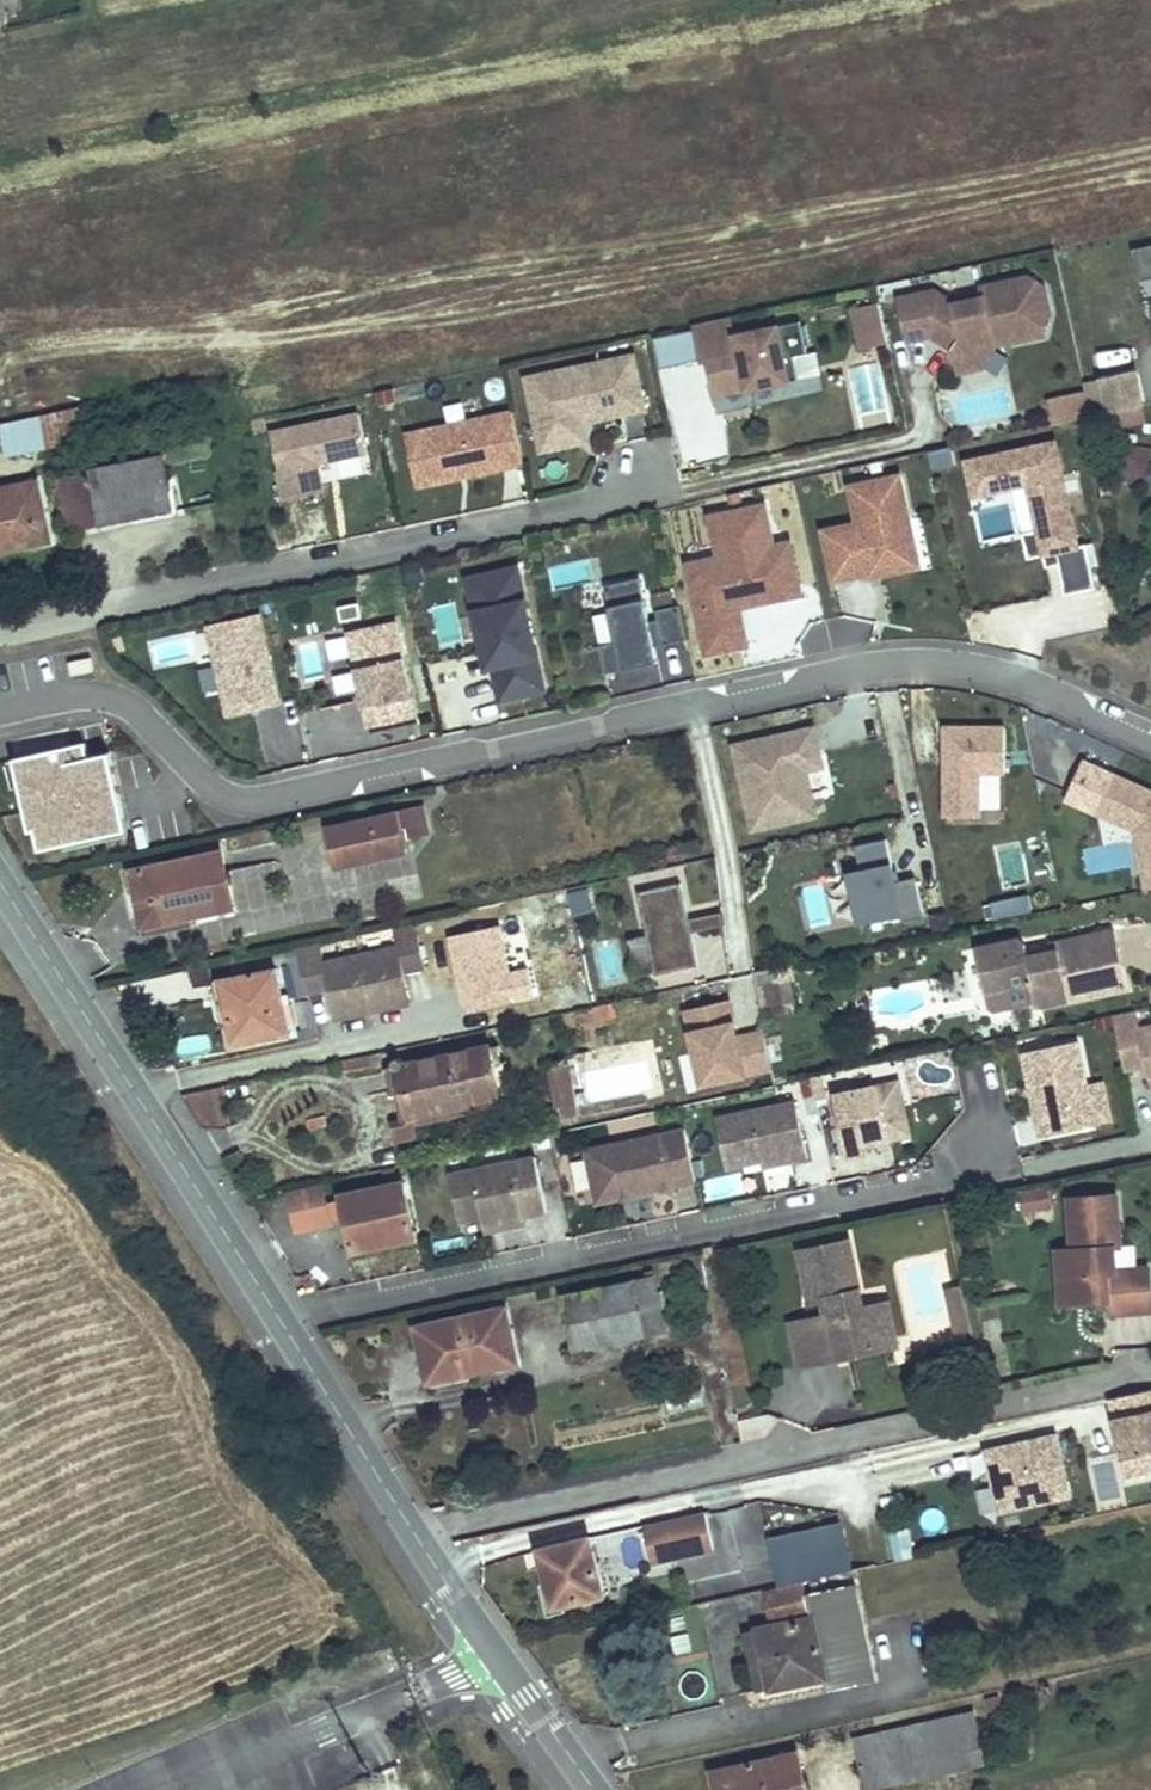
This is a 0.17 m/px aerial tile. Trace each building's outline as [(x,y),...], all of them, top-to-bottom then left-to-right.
[(1132,250),(1139,281),(1150,279),(1150,246),(1132,250)] [(899,299),(908,340),(931,335),(935,329),(958,345),(955,350),(982,367),(995,348),(994,345),(1044,334),(1040,315),(1050,313),(1045,289),(1035,291),(1031,277),(982,288),(985,298),(955,304),(935,291),(899,299)] [(887,345),(878,303),(856,308),(864,349),(887,345)] [(810,348),(805,326),(801,327),(800,323),(735,337),(731,318),(693,326),(702,364),(707,363),(716,361),(720,379),(711,381),(719,416),(751,409),(747,393),(799,382),(794,358),(807,355),(806,349),(810,348)] [(931,335),(955,350),(958,345),(935,329),(931,335)] [(653,341),(660,369),(697,360),(690,332),(653,341)] [(1137,367),(1150,367),(1150,346),(1137,346),(1137,367)] [(958,372),(982,367),(955,350),(958,372)] [(600,363),(604,380),(639,373),(635,356),(600,363)] [(853,361),(857,431),(892,429),(887,359),(853,361)] [(720,379),(716,361),(707,363),(711,381),(720,379)] [(522,379),(539,457),(590,446),(586,428),(584,419),(593,417),(595,426),(648,415),(639,373),(604,380),(600,363),(522,379)] [(1145,405),(1138,369),(1082,381),(1084,390),(1089,416),(1107,412),(1142,405),(1145,405)] [(378,406),(396,402),(393,389),(375,392),(378,406)] [(1084,390),(1065,394),(1066,402),(1057,404),(1061,422),(1089,416),(1084,390)] [(1061,422),(1057,404),(1066,402),(1065,394),(1047,397),(1052,424),(1061,422)] [(92,435),(84,403),(1,421),(8,454),(92,435)] [(1146,421),(1142,405),(1107,412),(1110,428),(1146,421)] [(367,452),(359,414),(270,433),(285,500),(323,492),(317,463),(367,452)] [(511,415),(404,438),(416,491),(523,468),(511,415)] [(584,419),(586,428),(595,426),(593,417),(584,419)] [(201,456),(197,437),(156,445),(159,460),(163,459),(164,464),(201,456)] [(1022,532),(1028,559),(1041,556),(1041,557),(1043,557),(1045,567),(1058,564),(1065,594),(1096,587),(1087,543),(1080,544),(1057,438),(962,458),(971,498),(1026,486),(1035,529),(1022,532)] [(1150,458),(1150,450),(1125,445),(1117,483),(1145,489),(1149,466),(1150,458)] [(956,464),(952,446),(928,452),(932,469),(956,464)] [(174,515),(164,464),(163,459),(159,460),(55,480),(65,536),(174,515)] [(824,532),(834,581),(880,571),(881,575),(907,570),(903,553),(912,539),(899,477),(850,487),(858,524),(824,532)] [(0,489),(0,557),(51,546),(38,481),(0,489)] [(747,651),(738,608),(801,595),(790,542),(778,544),(769,501),(704,514),(713,555),(680,561),(701,660),(747,651)] [(542,690),(516,570),(492,575),(496,595),(473,600),(488,668),(494,667),(501,699),(542,690)] [(496,595),(492,575),(468,580),(473,600),(496,595)] [(605,669),(656,657),(654,645),(685,638),(678,604),(655,609),(657,618),(648,620),(639,576),(604,584),(616,640),(599,644),(605,669)] [(360,618),(357,603),(337,608),(341,622),(360,618)] [(279,705),(259,614),(207,626),(227,717),(279,705)] [(416,718),(396,624),(348,634),(369,728),(416,718)] [(1006,724),(943,723),(941,817),(982,818),(982,775),(1005,776),(1006,724)] [(752,831),(816,816),(803,758),(820,754),(814,728),(733,746),(752,831)] [(123,819),(109,753),(88,757),(85,743),(24,757),(31,787),(21,790),(30,832),(36,830),(40,850),(64,845),(62,832),(123,819)] [(820,754),(803,758),(806,771),(822,767),(820,754)] [(1115,771),(1094,815),(1133,832),(1144,891),(1150,890),(1150,787),(1115,771)] [(397,808),(324,824),(334,869),(406,853),(403,839),(431,833),(424,804),(397,810),(397,808)] [(923,918),(914,878),(895,882),(885,840),(855,846),(860,871),(846,874),(858,925),(901,916),(902,922),(923,918)] [(196,845),(197,851),(218,847),(216,841),(196,845)] [(197,851),(125,866),(138,929),(141,928),(190,918),(234,909),(221,846),(218,847),(197,851)] [(683,886),(636,896),(653,980),(700,971),(693,938),(690,923),(683,886)] [(990,902),(994,923),(1032,914),(1027,894),(990,902)] [(545,909),(575,904),(573,895),(544,900),(545,909)] [(723,917),(690,923),(693,938),(726,932),(723,917)] [(141,928),(143,936),(192,926),(190,918),(141,928)] [(341,1018),(404,1004),(401,992),(406,984),(404,972),(425,967),(416,924),(393,928),(397,948),(324,963),(320,944),(297,949),(307,992),(328,988),(331,1001),(338,1005),(341,1018)] [(1128,989),(1115,931),(1075,939),(1078,954),(1060,957),(1059,950),(1053,951),(1028,956),(1025,945),(1018,940),(976,949),(985,994),(1032,983),(1036,1001),(1043,1007),(1128,989)] [(1075,939),(1051,944),(1053,951),(1059,950),(1060,957),(1078,954),(1075,939)] [(231,1044),(289,1032),(275,966),(218,978),(231,1044)] [(1032,983),(985,994),(988,1006),(996,1010),(1036,1001),(1032,983)] [(410,1003),(406,984),(401,992),(404,1004),(410,1003)] [(794,1006),(790,985),(756,990),(760,1012),(794,1006)] [(338,1005),(331,1001),(335,1019),(341,1018),(338,1005)] [(609,1020),(605,1004),(579,1010),(583,1026),(609,1020)] [(730,1006),(680,1016),(696,1097),(746,1088),(736,1039),(730,1006)] [(1140,1029),(1136,1011),(1113,1016),(1124,1071),(1146,1067),(1148,1077),(1150,1077),(1150,1027),(1140,1029)] [(736,1039),(746,1088),(773,1082),(764,1034),(736,1039)] [(175,1038),(176,1057),(208,1056),(208,1037),(175,1038)] [(1078,1042),(1023,1053),(1032,1095),(1037,1094),(1042,1116),(1036,1117),(1040,1137),(1095,1126),(1087,1085),(1078,1042)] [(497,1083),(490,1046),(404,1064),(404,1063),(404,1062),(403,1060),(401,1059),(399,1058),(397,1058),(395,1059),(394,1060),(393,1060),(393,1062),(392,1063),(392,1064),(393,1067),(401,1065),(411,1116),(491,1099),(508,1095),(505,1081),(497,1083)] [(379,1053),(371,1055),(372,1063),(381,1062),(379,1053)] [(373,1066),(371,1055),(340,1061),(342,1072),(373,1066)] [(564,1116),(577,1114),(567,1063),(563,1059),(550,1070),(558,1108),(563,1108),(564,1116)] [(493,1106),(491,1099),(411,1116),(401,1065),(393,1067),(383,1069),(389,1099),(398,1096),(404,1125),(493,1106)] [(899,1082),(834,1095),(847,1156),(867,1152),(865,1146),(878,1143),(890,1141),(911,1136),(899,1082)] [(1087,1085),(1095,1126),(1111,1123),(1103,1082),(1087,1085)] [(181,1095),(202,1128),(227,1129),(230,1129),(225,1086),(181,1095)] [(587,1103),(584,1092),(576,1093),(578,1105),(587,1103)] [(1032,1095),(1036,1117),(1042,1116),(1037,1094),(1032,1095)] [(716,1119),(726,1168),(761,1161),(786,1156),(787,1163),(808,1159),(796,1102),(716,1119)] [(327,1126),(325,1116),(307,1120),(309,1130),(327,1126)] [(417,1137),(415,1123),(404,1125),(402,1118),(395,1120),(400,1141),(417,1137)] [(697,1182),(686,1129),(587,1150),(596,1196),(630,1189),(631,1196),(697,1182)] [(890,1141),(878,1143),(879,1149),(891,1147),(890,1141)] [(228,1168),(244,1159),(239,1150),(223,1159),(228,1168)] [(761,1161),(763,1168),(787,1163),(786,1156),(761,1161)] [(502,1221),(525,1216),(547,1212),(535,1157),(470,1171),(481,1217),(484,1234),(504,1229),(502,1221)] [(826,1157),(804,1162),(809,1183),(831,1178),(826,1157)] [(395,1168),(383,1170),(385,1180),(397,1178),(395,1168)] [(481,1217),(470,1171),(450,1175),(460,1222),(481,1217)] [(417,1240),(403,1176),(397,1178),(385,1180),(335,1191),(337,1200),(328,1202),(332,1222),(341,1220),(347,1247),(392,1237),(394,1245),(417,1240)] [(328,1202),(324,1184),(285,1192),(294,1233),(333,1225),(332,1222),(328,1202)] [(596,1196),(598,1203),(631,1196),(630,1189),(596,1196)] [(1022,1193),(1025,1211),(1048,1207),(1045,1189),(1022,1193)] [(1117,1196),(1069,1199),(1073,1250),(1057,1251),(1061,1303),(1108,1300),(1109,1314),(1150,1311),(1150,1307),(1148,1268),(1137,1269),(1115,1271),(1113,1247),(1120,1246),(1117,1196)] [(502,1221),(504,1229),(526,1224),(525,1216),(502,1221)] [(347,1247),(348,1254),(394,1245),(392,1237),(347,1247)] [(866,1304),(852,1239),(796,1251),(807,1305),(821,1302),(823,1313),(787,1321),(797,1369),(838,1361),(835,1349),(845,1347),(847,1359),(881,1352),(876,1330),(896,1326),(890,1299),(866,1304)] [(1137,1269),(1135,1245),(1120,1246),(1113,1247),(1115,1271),(1137,1269)] [(667,1332),(655,1275),(560,1294),(572,1352),(667,1332)] [(955,1335),(972,1331),(962,1286),(944,1290),(955,1335)] [(519,1365),(506,1305),(421,1322),(434,1383),(519,1365)] [(424,1385),(434,1383),(421,1322),(411,1324),(424,1385)] [(876,1330),(881,1352),(900,1347),(896,1326),(876,1330)] [(845,1347),(835,1349),(838,1361),(847,1359),(845,1347)] [(820,1368),(821,1408),(855,1407),(854,1367),(820,1368)] [(1110,1399),(1116,1426),(1121,1426),(1123,1438),(1119,1438),(1127,1478),(1150,1473),(1150,1463),(1149,1454),(1150,1453),(1150,1390),(1110,1399)] [(767,1437),(780,1419),(769,1415),(738,1421),(742,1442),(767,1437)] [(1069,1496),(1055,1435),(986,1450),(999,1512),(1069,1496)] [(705,1512),(643,1526),(652,1564),(713,1550),(705,1512)] [(766,1525),(778,1587),(852,1570),(841,1522),(812,1529),(809,1515),(766,1525)] [(890,1562),(913,1558),(908,1529),(884,1533),(890,1562)] [(552,1606),(603,1594),(590,1538),(550,1546),(556,1571),(545,1573),(552,1606)] [(550,1546),(540,1549),(545,1573),(556,1571),(550,1546)] [(757,1629),(770,1689),(824,1677),(826,1688),(874,1678),(854,1584),(806,1594),(810,1617),(757,1629)] [(770,1689),(757,1629),(746,1631),(758,1691),(770,1689)] [(986,1764),(974,1711),(853,1738),(865,1789),(868,1789),(986,1764)] [(799,1749),(709,1770),(713,1789),(809,1789),(799,1749)]
